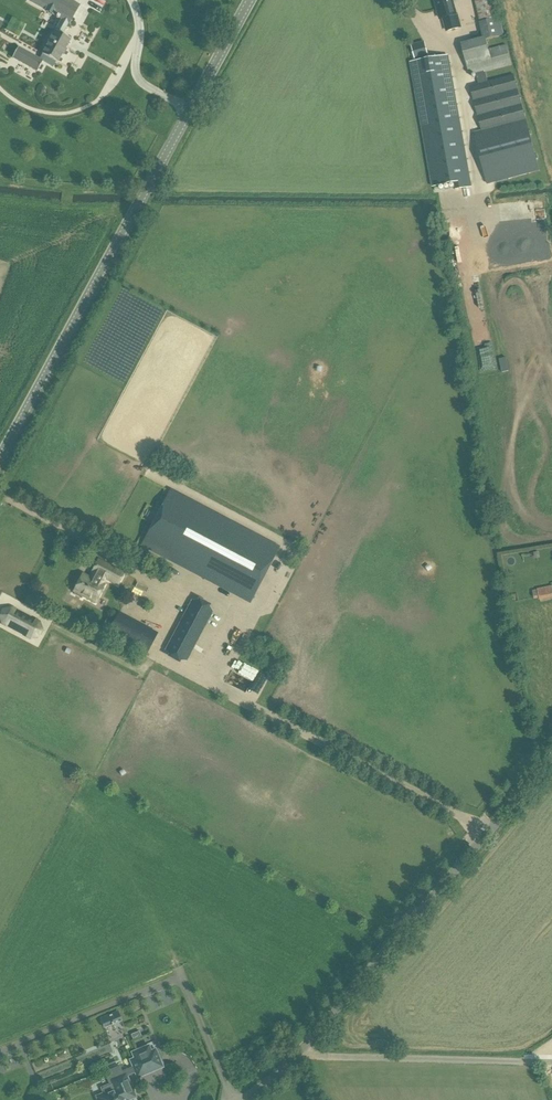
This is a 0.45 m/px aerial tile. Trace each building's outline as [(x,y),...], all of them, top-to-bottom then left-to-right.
[(30,1),(57,16),(57,18),(59,19),(60,17),(63,19),(70,23),(73,18),(56,8),(61,0),(30,0),(30,1)] [(440,18),(444,17),(448,32),(461,28),(457,14),(456,14),(454,6),(455,6),(453,0),(435,0),(440,18)] [(464,49),(471,76),(477,74),(479,84),(471,86),(483,132),(526,120),(515,75),(489,82),(486,72),(512,65),(507,45),(489,50),(486,40),(504,35),(494,0),(476,0),(485,40),(465,45),(464,49)] [(49,42),(40,59),(18,47),(12,58),(45,76),(50,66),(60,71),(63,66),(65,67),(69,60),(71,60),(75,53),(74,52),(78,43),(56,30),(53,35),(52,34),(48,41),(49,42)] [(414,44),(412,45),(415,59),(428,56),(425,41),(423,42),(421,34),(412,36),(414,44)] [(448,56),(411,63),(433,187),(471,180),(448,56)] [(527,122),(475,135),(489,186),(540,173),(527,122)] [(170,492),(143,544),(251,601),(279,549),(170,492)] [(84,574),(74,591),(76,592),(75,595),(82,598),(83,596),(96,603),(108,580),(118,585),(125,573),(99,560),(90,577),(84,574)] [(538,590),(539,599),(551,597),(551,587),(538,590)] [(225,651),(239,624),(238,623),(237,625),(214,613),(190,601),(191,599),(190,598),(176,625),(164,647),(160,654),(160,656),(161,656),(162,654),(209,679),(208,681),(209,681),(213,673),(225,651)] [(42,631),(39,622),(12,607),(3,610),(0,615),(3,624),(31,639),(39,636),(42,631)] [(156,635),(126,619),(119,615),(115,623),(108,636),(115,640),(145,656),(152,643),(156,635)] [(139,1030),(131,1034),(133,1038),(133,1039),(141,1036),(139,1030)] [(127,1075),(137,1071),(139,1076),(163,1066),(156,1050),(152,1052),(149,1046),(134,1052),(136,1058),(132,1060),(135,1067),(122,1072),(120,1067),(112,1070),(114,1076),(109,1078),(111,1084),(103,1088),(107,1098),(106,1099),(129,1099),(128,1099),(135,1096),(130,1083),(131,1081),(129,1077),(127,1077),(127,1075)] [(100,1073),(111,1069),(108,1064),(97,1069),(100,1073)] [(212,1076),(202,1078),(203,1085),(213,1083),(212,1076)]
